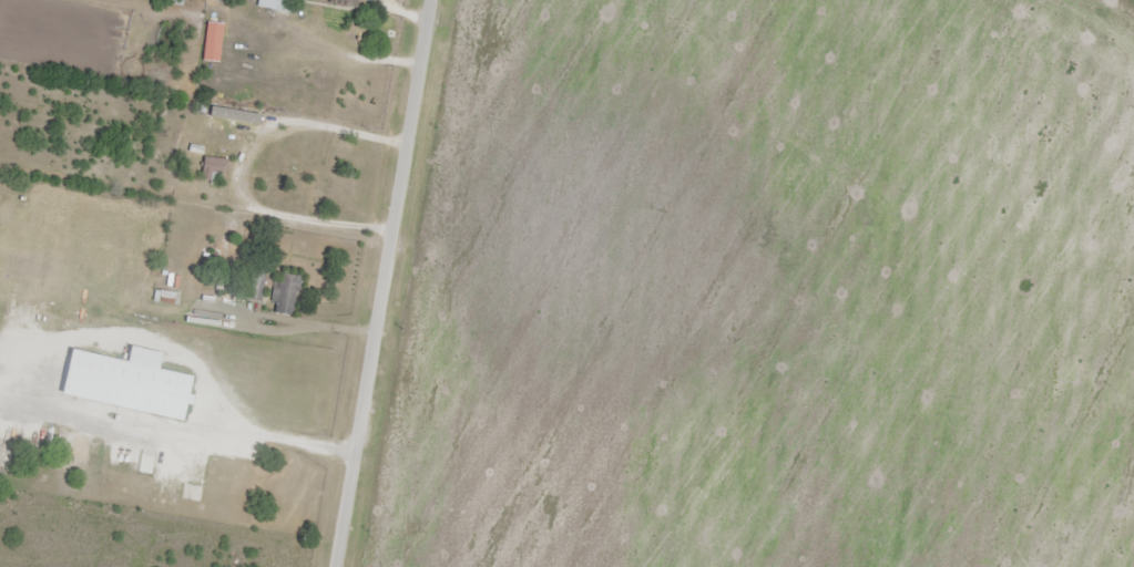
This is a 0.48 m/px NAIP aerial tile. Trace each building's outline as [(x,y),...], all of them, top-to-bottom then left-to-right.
[(292,0),(258,0),(257,2),(286,14),(292,0)] [(223,186),(223,159),(203,159),(203,186),(223,186)] [(189,378),(157,371),(160,354),(129,348),(125,363),(89,356),(80,403),(180,423),(189,378)]
